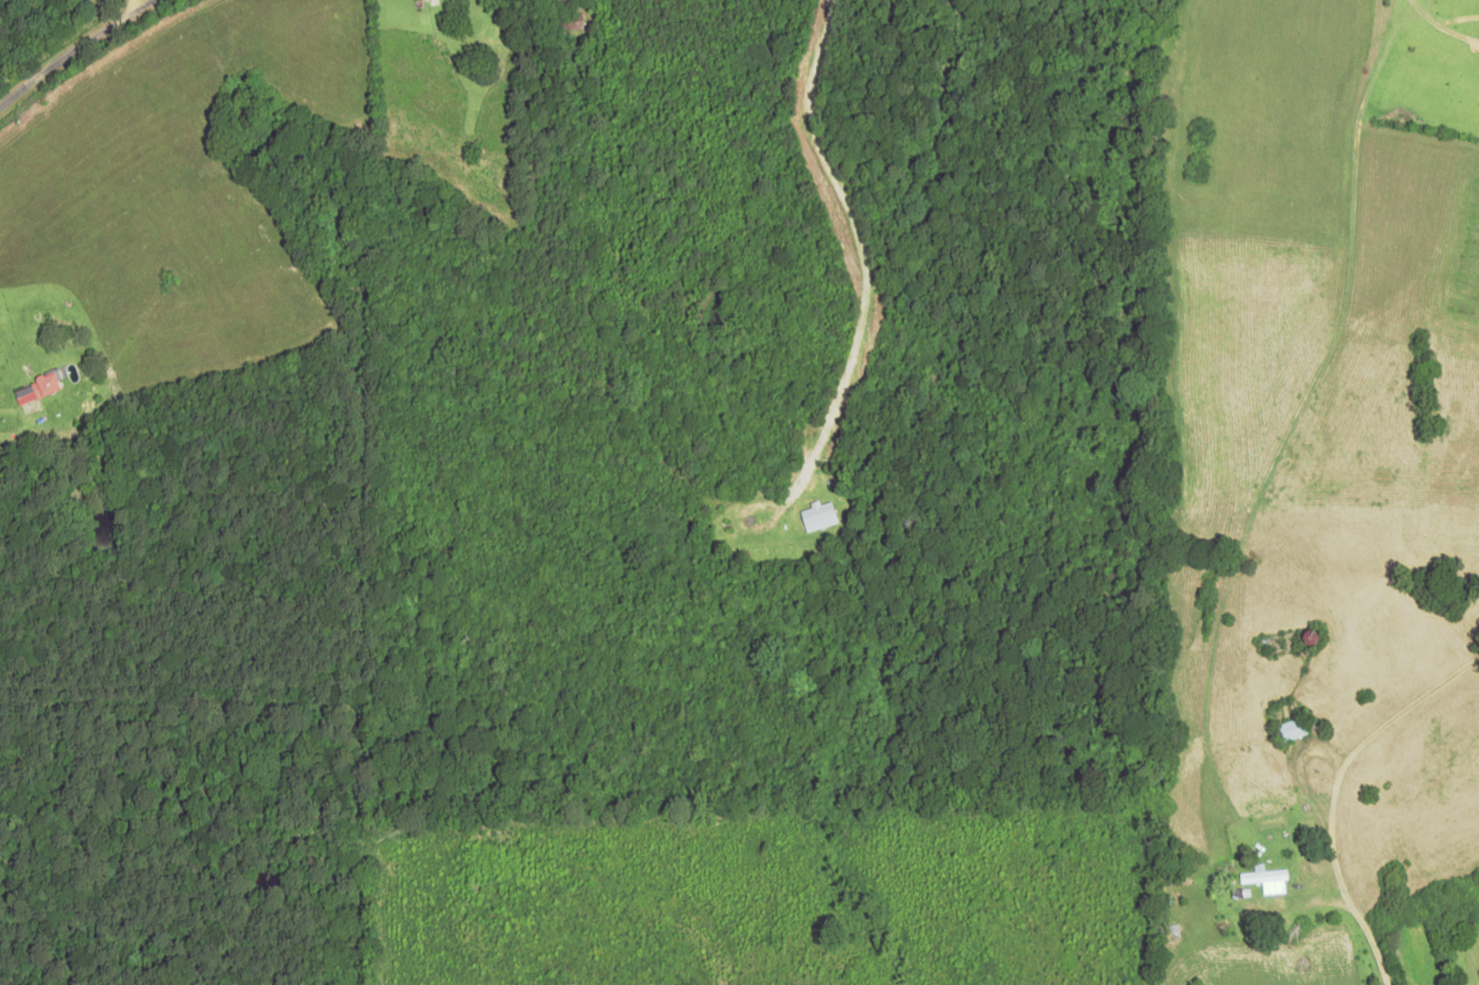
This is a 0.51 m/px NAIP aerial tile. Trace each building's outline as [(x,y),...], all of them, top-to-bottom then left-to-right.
[(14,392),(20,406),(60,389),(53,371),(34,379),(36,383),(14,392)] [(800,511),(807,533),(838,523),(831,502),(820,505),(818,501),(810,503),(811,508),(800,511)] [(1283,743),(1308,734),(1301,717),(1277,726),(1283,743)] [(1288,879),(1287,868),(1265,871),(1264,862),(1254,863),(1255,871),(1240,873),(1241,884),(1288,879)]
